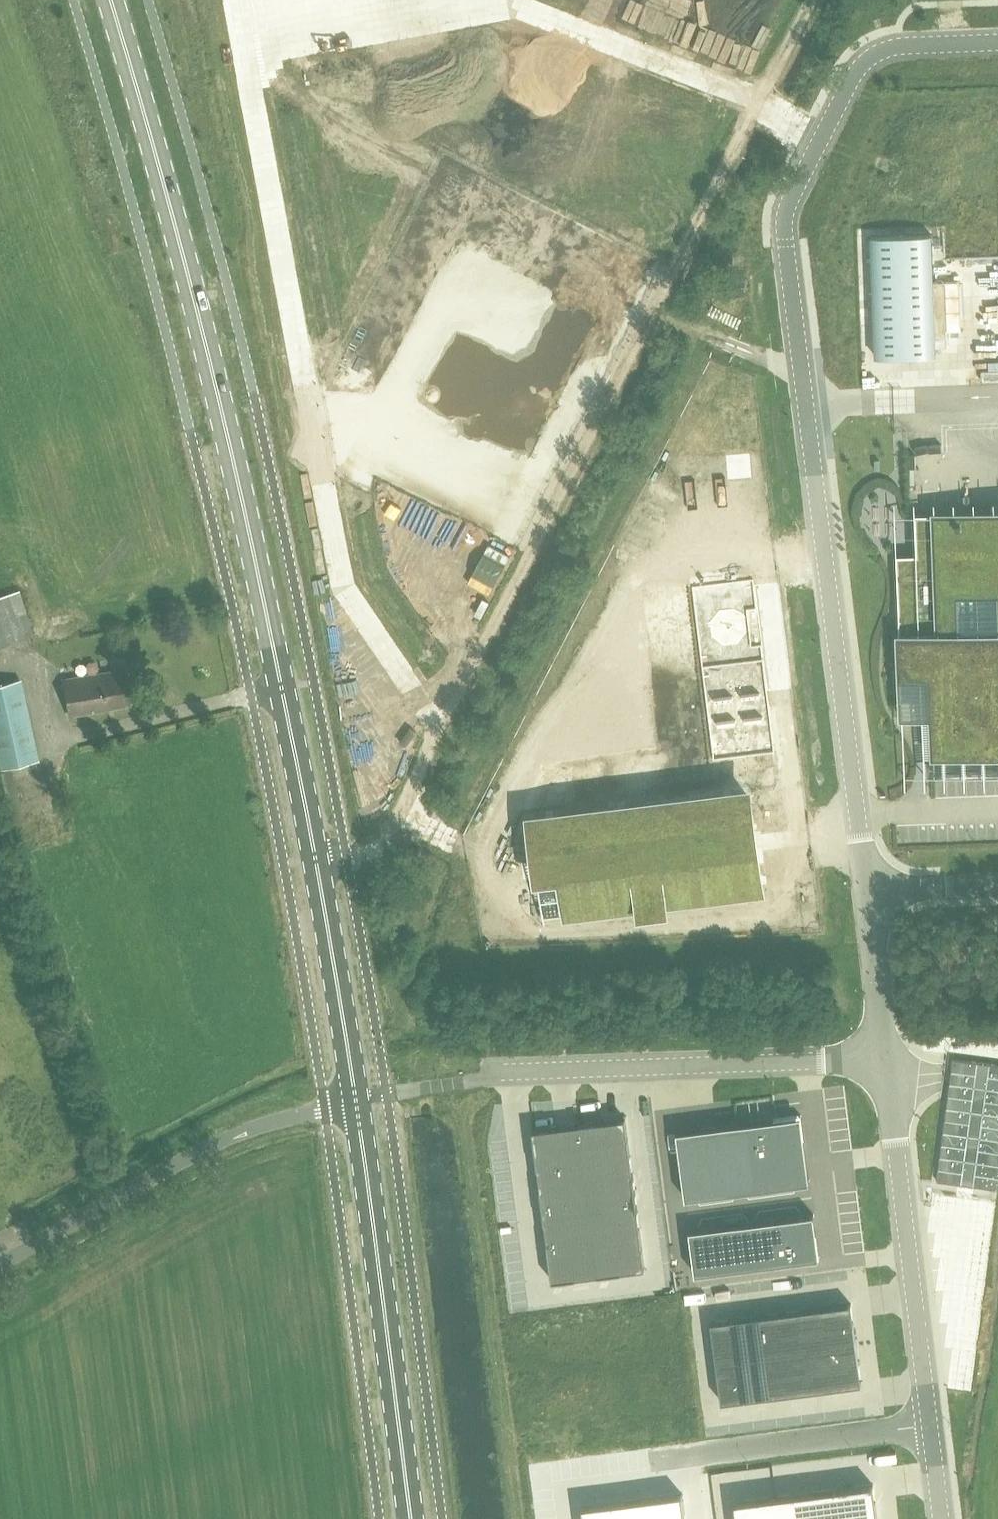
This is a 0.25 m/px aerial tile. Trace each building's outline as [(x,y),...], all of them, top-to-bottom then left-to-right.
[(935,353),(931,234),(871,236),(875,355),(935,353)] [(916,514),(915,514),(917,554),(897,555),(900,636),(901,676),(931,675),(935,775),(997,772),(997,511),(916,514)] [(34,633),(20,590),(0,596),(0,644),(34,633)] [(129,704),(130,703),(124,669),(123,669),(124,674),(103,678),(102,673),(64,680),(71,714),(109,707),(108,702),(129,699),(129,704)] [(21,680),(0,685),(0,766),(0,768),(39,758),(21,680)] [(748,795),(533,822),(540,879),(563,876),(568,913),(760,890),(748,795)] [(808,913),(795,914),(797,928),(810,927),(808,913)] [(797,1116),(677,1131),(686,1198),(810,1182),(809,1179),(805,1179),(801,1143),(801,1144),(797,1116)] [(557,1126),(533,1129),(538,1168),(540,1187),(545,1222),(547,1241),(552,1280),(576,1277),(599,1274),(622,1271),(645,1268),(638,1210),(634,1175),(633,1175),(626,1118),(602,1121),(602,1120),(580,1123),(557,1126)] [(814,1214),(690,1230),(696,1273),(815,1258),(810,1217),(814,1217),(814,1214)] [(851,1304),(711,1322),(721,1402),(861,1384),(851,1304)] [(735,1501),(738,1518),(879,1518),(874,1483),(735,1501)] [(583,1505),(584,1518),(687,1518),(683,1492),(583,1505)]
